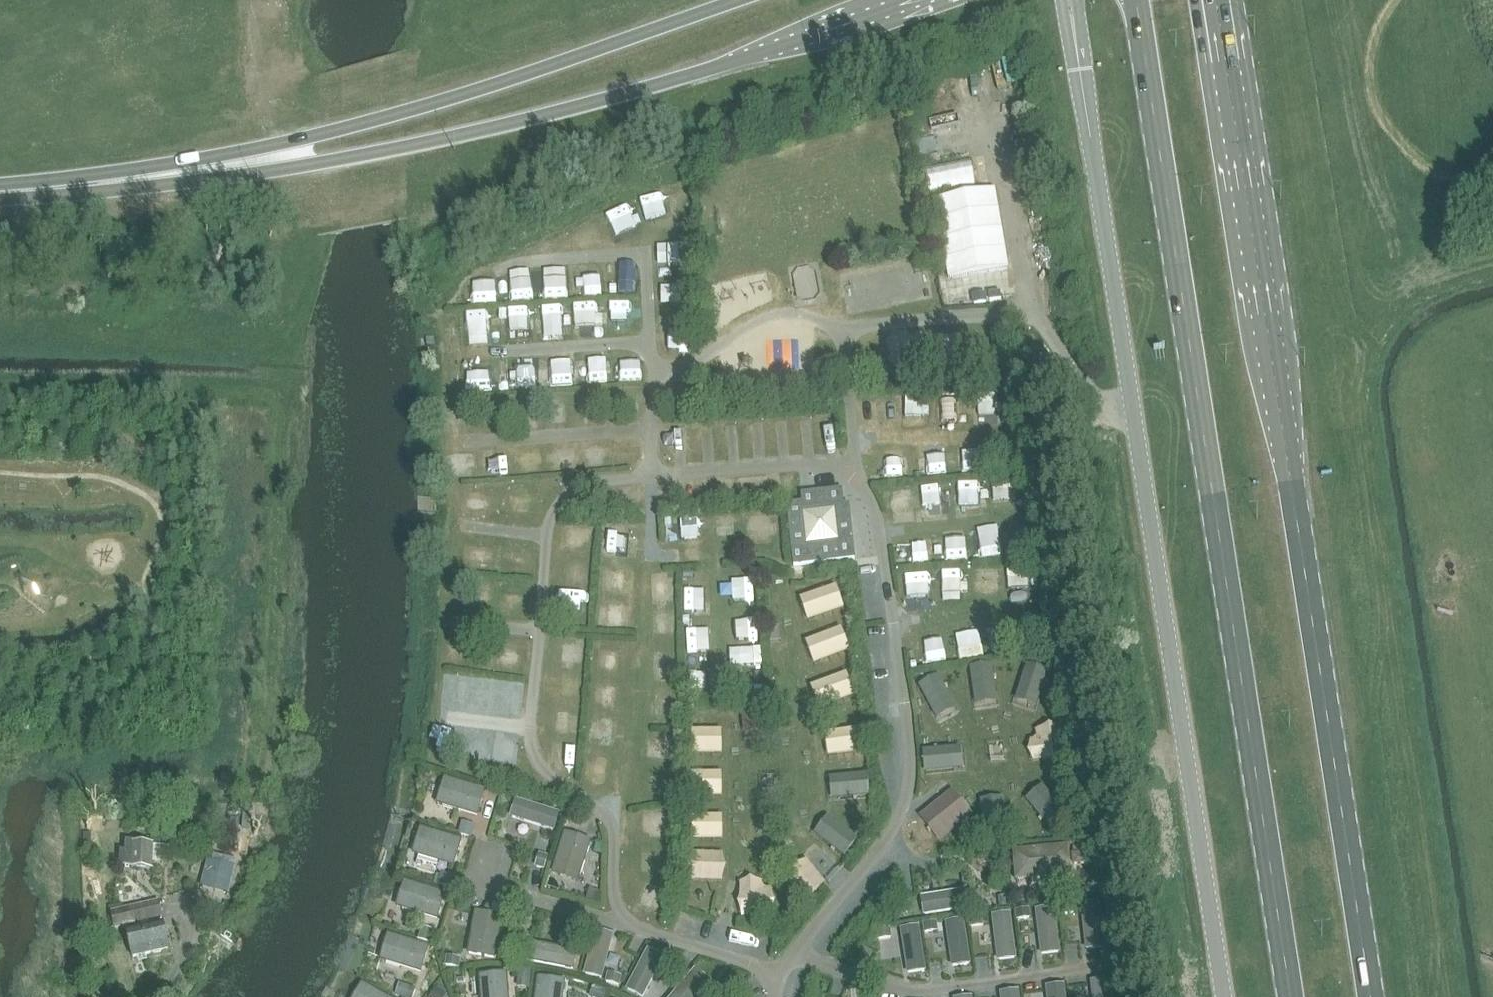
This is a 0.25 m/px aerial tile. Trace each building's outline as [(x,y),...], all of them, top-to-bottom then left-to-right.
[(844,504),(842,489),(801,493),(802,502),(786,504),(793,566),(855,558),(849,503),(844,504)] [(409,820),(471,839),(485,843),(501,791),(423,767),(413,808),(409,820)] [(566,811),(501,791),(485,843),(505,849),(496,877),(541,891),(566,811)] [(576,808),(568,806),(566,811),(541,891),(597,906),(601,905),(604,904),(602,874),(603,863),(605,849),(604,839),(603,831),(593,814),(576,808)] [(405,832),(391,872),(427,883),(453,891),(460,867),(463,868),(471,839),(409,820),(405,832)] [(1087,898),(1078,834),(985,845),(991,909),(1009,907),(1045,902),(1087,898)] [(150,868),(151,846),(132,845),(132,841),(124,840),(123,853),(132,854),(132,867),(150,868)] [(991,909),(985,845),(917,849),(877,900),(931,917),(968,912),(991,909)] [(214,862),(237,868),(239,861),(216,855),(214,862)] [(391,872),(373,926),(416,939),(436,945),(444,919),(453,891),(427,883),(391,872)] [(931,917),(877,900),(832,958),(920,984),(931,917)] [(147,925),(146,919),(161,916),(157,901),(110,912),(113,928),(139,922),(140,926),(126,929),(132,956),(167,947),(161,922),(147,925)] [(1101,902),(1081,903),(1084,949),(1103,948),(1101,902)] [(1056,908),(1037,910),(1042,956),(1061,954),(1056,908)] [(500,915),(479,911),(470,956),(491,960),(500,915)] [(968,912),(931,917),(920,984),(926,984),(977,977),(968,912)] [(1014,915),(993,917),(997,962),(1018,960),(1014,915)] [(352,974),(393,996),(426,996),(444,975),(439,962),(436,950),(436,945),(416,939),(373,926),(368,939),(359,960),(352,974)] [(583,974),(603,980),(615,936),(595,931),(583,974)] [(574,944),(538,938),(534,962),(571,967),(574,944)] [(640,996),(643,996),(663,959),(647,950),(626,990),(640,996)] [(710,985),(693,971),(671,996),(699,996),(710,985)] [(1061,996),(1102,996),(1098,972),(1058,978),(1061,996)] [(352,974),(340,996),(393,996),(352,974)] [(444,975),(426,996),(452,996),(444,975)] [(829,975),(828,996),(880,996),(880,991),(829,975)] [(539,976),(535,996),(566,996),(569,982),(539,976)] [(484,996),(514,996),(513,977),(483,977),(484,996)] [(1019,983),(1020,996),(1061,996),(1058,978),(1019,983)] [(1019,983),(979,989),(980,996),(1020,996),(1019,983)]
